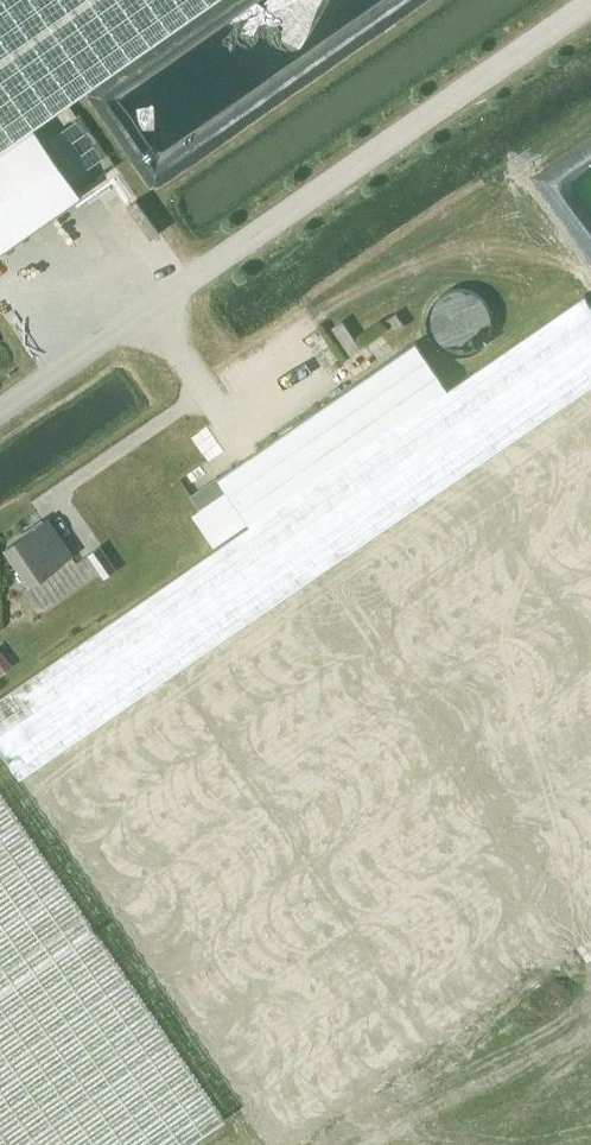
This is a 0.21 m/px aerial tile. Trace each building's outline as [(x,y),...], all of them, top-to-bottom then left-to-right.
[(83,194),(35,126),(215,0),(0,0),(0,252),(83,194)] [(590,937),(590,303),(585,294),(448,388),(415,341),(218,477),(227,490),(200,508),(222,539),(248,521),(250,524),(0,696),(0,746),(273,1144),(289,1144),(590,937)] [(394,333),(405,326),(396,313),(385,320),(394,333)] [(333,327),(351,354),(361,347),(342,320),(333,327)] [(7,547),(31,582),(72,554),(48,519),(7,547)] [(117,569),(101,545),(88,554),(105,578),(117,569)] [(13,664),(0,647),(0,675),(13,664)] [(225,1118),(0,791),(0,1144),(186,1144),(225,1118)]
